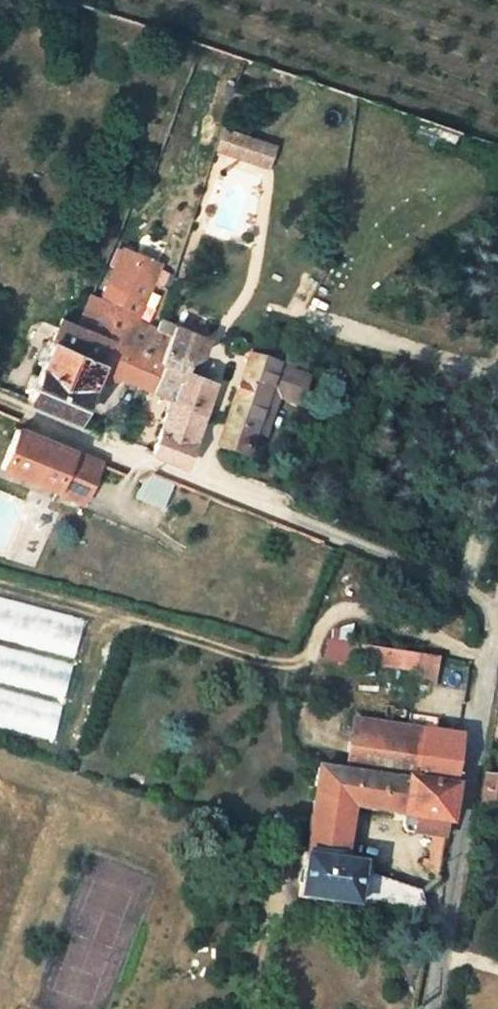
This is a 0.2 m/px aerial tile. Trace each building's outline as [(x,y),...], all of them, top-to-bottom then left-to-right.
[(408,139),(450,151),(456,128),(415,114),(408,139)] [(222,126),(214,150),(266,167),(274,144),(222,126)] [(86,296),(72,326),(144,355),(155,327),(140,320),(161,265),(120,248),(97,301),(86,296)] [(52,318),(19,399),(69,419),(93,363),(108,369),(107,376),(131,385),(144,355),(72,326),(52,318)] [(177,326),(162,363),(192,375),(207,339),(177,326)] [(236,344),(232,341),(229,341),(225,343),(222,346),(221,351),(223,355),(225,357),(230,358),(234,356),(237,353),(238,348),(236,344)] [(238,458),(249,429),(267,380),(276,356),(252,348),(250,358),(244,356),(235,382),(210,447),(238,458)] [(177,464),(205,380),(192,375),(162,363),(144,355),(131,385),(166,399),(148,453),(177,464)] [(276,356),(267,380),(277,384),(295,389),(305,366),(276,356)] [(259,432),(277,384),(267,380),(249,429),(259,432)] [(50,490),(65,452),(9,428),(0,452),(0,469),(50,490)] [(93,464),(65,452),(50,490),(78,502),(93,464)] [(141,475),(133,500),(163,510),(171,485),(141,475)] [(80,617),(0,599),(0,725),(53,737),(80,617)] [(430,655),(351,645),(349,663),(427,673),(430,655)] [(341,772),(406,780),(446,786),(452,736),(349,722),(341,772)] [(341,772),(310,768),(306,799),(348,805),(400,812),(406,780),(341,772)] [(479,774),(474,805),(497,809),(497,778),(479,774)] [(400,812),(442,819),(446,786),(406,780),(400,812)] [(299,851),(340,858),(348,805),(306,799),(301,837),(299,851)] [(438,836),(429,835),(425,863),(435,864),(438,836)] [(294,897),(423,913),(415,892),(366,873),(366,869),(340,865),(340,858),(299,851),(294,897)]
